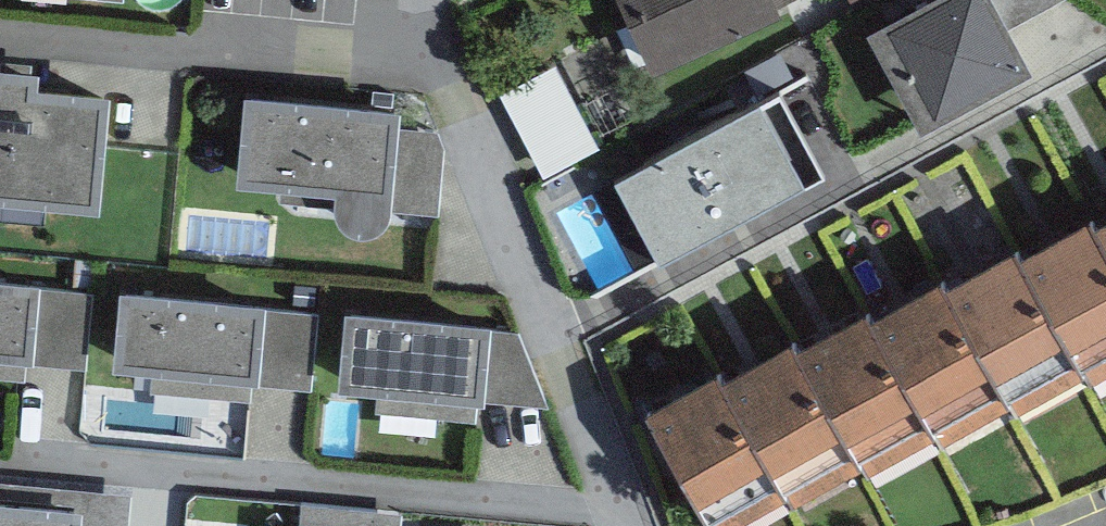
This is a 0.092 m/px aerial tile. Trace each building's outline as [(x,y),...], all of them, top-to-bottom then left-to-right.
[(652,71),(782,11),(778,3),(785,0),(619,0),(652,71)] [(865,32),(920,131),(1032,71),(1008,27),(994,0),(924,0),(865,32)] [(1008,27),(1058,0),(994,0),(1008,27)] [(101,210),(111,94),(36,87),(38,71),(0,67),(0,201),(101,210)] [(565,216),(617,190),(559,76),(507,102),(565,216)] [(815,89),(623,191),(669,276),(860,173),(815,89)] [(400,109),(243,94),(235,181),(279,185),(392,196),(398,126),(400,109)] [(438,132),(398,126),(392,196),(390,208),(438,212),(445,145),(438,132)] [(390,208),(392,196),(279,185),(277,201),(333,205),(335,211),(337,217),(344,225),(349,230),(354,233),(361,233),(372,231),(379,227),(385,221),(390,211),(390,208)] [(1019,259),(1088,378),(1093,386),(1105,379),(1105,253),(1092,228),(1087,219),(1019,259)] [(1092,228),(1105,253),(1105,220),(1092,228)] [(1013,247),(942,287),(1010,408),(1016,419),(1088,378),(1019,259),(1013,247)] [(0,278),(0,356),(32,359),(39,288),(40,282),(0,278)] [(938,280),(868,319),(935,438),(940,447),(1010,408),(942,287),(938,280)] [(39,288),(32,359),(32,364),(87,370),(95,293),(39,288)] [(266,304),(121,290),(113,366),(258,380),(265,308),(266,304)] [(319,314),(265,308),(258,380),(257,385),(311,390),(319,314)] [(862,310),(793,350),(861,468),(867,477),(935,438),(868,319),(862,310)] [(491,323),(342,312),(337,386),(486,397),(491,328),(491,323)] [(519,331),(491,328),(486,397),(549,407),(519,331)] [(788,340),(722,376),(791,498),(795,505),(861,468),(793,350),(788,340)] [(644,408),(711,525),(741,525),(791,498),(722,376),(717,367),(644,408)] [(74,493),(82,494),(79,525),(127,525),(131,491),(75,486),(74,493)] [(0,487),(0,525),(79,525),(82,494),(74,493),(0,487)] [(250,503),(192,502),(192,525),(250,525),(250,503)]
